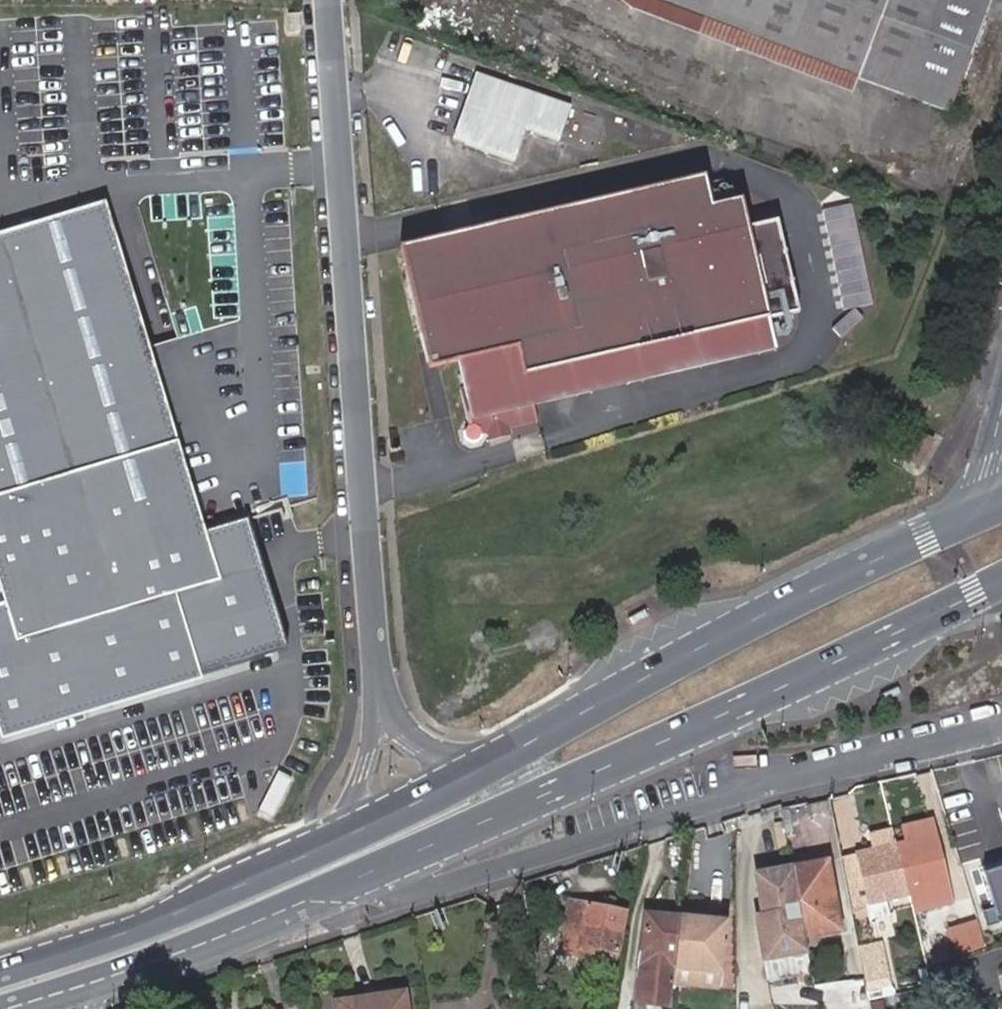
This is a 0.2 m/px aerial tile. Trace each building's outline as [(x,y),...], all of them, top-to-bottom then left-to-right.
[(963,113),(1001,6),(1001,0),(664,0),(963,113)] [(473,75),(464,103),(475,107),(462,146),(512,163),(523,130),(556,142),(568,108),(473,75)] [(475,107),(464,103),(450,142),(462,146),(475,107)] [(580,206),(622,386),(772,350),(765,321),(794,314),(772,222),(743,229),(736,199),(707,206),(700,177),(580,206)] [(9,603),(0,606),(0,723),(6,740),(287,648),(246,525),(204,539),(199,521),(107,202),(0,233),(0,573),(9,603)] [(547,214),(590,393),(622,386),(580,206),(547,214)] [(590,393),(547,214),(396,249),(424,370),(454,363),(460,391),(455,393),(464,429),(463,429),(459,436),(461,443),(467,447),(475,445),(479,439),(478,438),(484,437),(504,432),(535,424),(530,408),(590,393)] [(911,458),(928,468),(944,438),(926,429),(911,458)] [(504,432),(484,437),(485,444),(505,439),(504,432)] [(895,851),(892,836),(873,840),(875,854),(895,851)] [(929,843),(895,851),(905,897),(938,890),(929,843)] [(884,903),(905,900),(905,897),(895,851),(875,854),(858,857),(860,867),(867,906),(870,925),(887,922),(884,903)] [(826,864),(793,871),(802,913),(807,939),(841,933),(826,864)] [(867,906),(860,867),(845,870),(857,927),(870,925),(867,906)] [(802,913),(793,871),(764,876),(766,886),(768,896),(749,899),(754,926),(773,922),(772,919),(802,913)] [(1000,928),(1001,928),(1001,880),(985,886),(1000,928)] [(768,896),(766,886),(747,889),(749,899),(768,896)] [(571,904),(559,956),(615,969),(627,916),(571,904)] [(683,921),(648,918),(642,985),(649,986),(649,993),(676,995),(677,986),(678,970),(679,960),(683,921)] [(724,924),(683,921),(679,960),(678,970),(720,973),(724,924)] [(785,929),(790,953),(806,950),(801,926),(785,929)] [(975,928),(963,931),(968,955),(980,952),(975,928)] [(870,990),(888,986),(881,949),(862,953),(870,990)] [(719,989),(720,973),(678,970),(677,986),(719,989)] [(924,993),(926,1004),(961,999),(955,972),(921,979),(924,993)] [(675,1008),(676,995),(649,993),(649,986),(642,985),(640,1006),(675,1008)] [(890,993),(888,986),(870,990),(871,997),(890,993)] [(340,1008),(406,1008),(405,998),(340,1007),(340,1008)]
